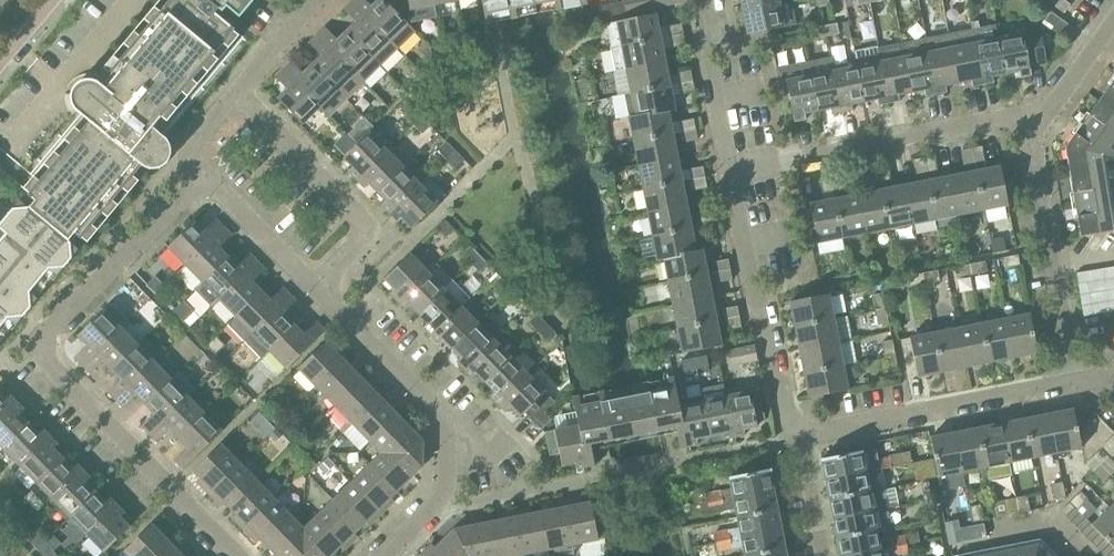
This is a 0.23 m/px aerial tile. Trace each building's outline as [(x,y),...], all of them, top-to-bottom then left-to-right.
[(219,9),(208,0),(205,0),(203,3),(199,0),(170,0),(101,83),(98,82),(96,81),(94,80),(91,80),(88,80),(86,80),(83,81),(81,82),(79,83),(77,85),(75,87),(74,89),(73,92),(72,94),(72,97),(72,99),(72,102),(73,104),(74,106),(75,108),(76,110),(78,112),(90,121),(40,181),(29,195),(35,201),(29,208),(69,241),(75,234),(81,239),(140,168),(143,166),(144,167),(147,168),(149,169),(151,169),(152,169),(154,169),(157,169),(159,168),(162,167),(164,166),(166,165),(168,163),(169,161),(170,158),(171,156),(171,154),(172,151),(171,148),(171,146),(170,144),(169,141),(167,140),(165,138),(165,137),(153,128),(234,30),(235,30),(233,28),(237,24),(229,18),(226,22),(215,13),(219,9)] [(219,9),(222,13),(227,7),(240,18),(255,0),(208,0),(219,9)] [(407,23),(402,17),(390,5),(385,0),(379,0),(372,6),(366,0),(354,0),(353,1),(399,49),(416,32),(407,23)] [(390,5),(402,17),(410,9),(436,4),(435,0),(385,0),(390,5)] [(587,0),(482,0),(487,23),(496,21),(588,3),(587,0)] [(614,15),(614,16),(639,11),(636,0),(623,0),(623,2),(612,4),(614,15)] [(639,11),(661,7),(661,6),(660,0),(636,0),(639,11)] [(780,4),(779,0),(741,0),(744,11),(780,4)] [(820,9),(831,7),(829,0),(819,0),(820,9)] [(1055,6),(1064,13),(1071,4),(1064,0),(1060,0),(1055,6)] [(348,31),(382,66),(399,49),(353,1),(344,10),(356,22),(348,31)] [(780,4),(744,11),(748,34),(797,24),(793,1),(780,4)] [(614,16),(614,15),(612,4),(599,6),(601,18),(614,16)] [(1075,29),(1061,18),(1051,12),(1045,21),(1055,27),(1053,30),(1067,40),(1075,29)] [(611,49),(661,39),(656,14),(606,24),(611,49)] [(979,21),(972,23),(984,85),(994,83),(993,76),(1005,74),(998,39),(996,25),(980,28),(979,21)] [(849,22),(843,24),(845,37),(851,36),(849,22)] [(825,26),(827,36),(839,34),(837,23),(825,26)] [(973,29),(950,34),(960,83),(972,80),(973,87),(984,85),(972,23),(971,23),(973,29)] [(667,27),(668,38),(684,34),(682,24),(667,27)] [(816,38),(827,36),(825,26),(814,28),(816,38)] [(364,83),(382,66),(348,31),(338,40),(326,27),(318,35),(356,73),(355,74),(364,83)] [(1041,30),(998,39),(1005,74),(1019,71),(1020,78),(1031,76),(1030,66),(1047,63),(1041,30)] [(477,32),(466,34),(468,46),(480,43),(477,32)] [(455,48),(468,46),(466,34),(452,37),(455,48)] [(684,34),(668,38),(670,48),(686,45),(684,34)] [(771,36),(773,47),(784,45),(782,34),(771,36)] [(926,39),(937,94),(947,92),(946,86),(960,83),(950,34),(926,39)] [(356,73),(318,35),(310,43),(322,56),(313,64),(338,90),(355,74),(356,73)] [(616,72),(627,70),(666,62),(661,39),(611,49),(616,72)] [(903,43),(912,92),(925,90),(926,96),(937,94),(926,39),(903,43)] [(891,103),(900,101),(899,95),(912,92),(903,43),(880,48),(891,103)] [(855,51),(858,66),(865,101),(878,99),(879,105),(891,103),(880,48),(880,46),(855,51)] [(809,67),(818,111),(831,108),(832,115),(843,113),(834,71),(835,71),(832,58),(809,63),(809,67)] [(338,90),(313,64),(304,73),(292,61),(284,68),(321,106),(338,90)] [(627,70),(632,93),(670,86),(666,62),(627,70)] [(834,71),(843,113),(853,111),(852,104),(865,101),(858,66),(835,71),(834,71)] [(818,111),(809,67),(780,73),(779,69),(778,69),(784,102),(791,101),(795,122),(806,120),(805,113),(818,111)] [(321,106),(284,68),(275,77),(288,89),(278,99),(303,124),(321,106)] [(675,74),(677,84),(693,81),(691,71),(675,74)] [(695,92),(693,81),(677,84),(680,95),(695,92)] [(1110,85),(1088,114),(1093,118),(1079,138),(1074,134),(1065,147),(1073,194),(1079,193),(1080,205),(1082,216),(1076,217),(1079,237),(1113,231),(1113,88),(1110,85)] [(669,111),(669,112),(675,111),(670,86),(632,93),(636,116),(637,117),(669,111)] [(405,116),(413,125),(422,116),(413,108),(405,116)] [(629,117),(634,142),(673,135),(669,112),(669,111),(637,117),(636,116),(629,117)] [(423,134),(431,126),(422,116),(413,125),(423,134)] [(696,131),(694,119),(679,122),(682,133),(696,131)] [(357,180),(387,150),(388,151),(396,144),(377,126),(370,133),(344,158),(354,168),(349,172),(357,180)] [(698,140),(696,131),(682,133),(684,143),(698,140)] [(334,145),(345,156),(356,145),(345,134),(334,145)] [(634,142),(639,166),(678,158),(673,135),(634,142)] [(438,150),(447,159),(456,151),(447,142),(438,150)] [(983,147),(972,149),(975,164),(986,162),(983,147)] [(964,166),(975,164),(972,149),(962,151),(964,166)] [(404,167),(388,151),(387,150),(357,180),(365,188),(369,184),(378,193),(404,167)] [(456,168),(465,160),(456,151),(447,159),(456,168)] [(935,156),(925,158),(928,173),(938,171),(935,156)] [(643,190),(683,182),(678,158),(639,166),(643,190)] [(917,175),(928,173),(925,158),(914,161),(917,175)] [(383,206),(391,214),(421,185),(429,178),(411,160),(404,167),(378,193),(387,202),(383,206)] [(888,166),(878,167),(878,168),(881,182),(891,181),(888,166)] [(706,177),(704,167),(689,170),(691,180),(706,177)] [(881,182),(878,168),(878,167),(867,169),(870,185),(881,182)] [(1001,167),(977,171),(984,211),(1009,206),(1001,167)] [(977,171),(953,176),(961,215),(984,211),(977,171)] [(830,177),(833,190),(834,192),(844,190),(841,175),(830,177)] [(953,176),(929,181),(937,220),(961,215),(953,176)] [(708,188),(706,177),(691,180),(693,190),(708,188)] [(833,190),(830,177),(821,178),(823,194),(834,192),(833,190)] [(421,185),(391,214),(399,222),(403,218),(412,228),(446,195),(429,178),(421,185)] [(929,181),(906,185),(914,224),(937,220),(929,181)] [(643,190),(648,213),(687,206),(683,182),(643,190)] [(906,185),(883,190),(891,229),(914,224),(906,185)] [(883,190),(859,194),(866,234),(891,229),(883,190)] [(859,194),(835,199),(843,238),(866,234),(859,194)] [(843,238),(835,199),(810,204),(818,243),(843,238)] [(80,250),(69,241),(29,208),(20,200),(0,224),(0,345),(80,250)] [(653,237),(692,229),(687,206),(648,213),(653,237)] [(713,213),(698,216),(700,227),(715,224),(713,213)] [(169,247),(185,264),(223,227),(216,220),(204,232),(194,222),(169,247)] [(446,237),(455,229),(446,220),(437,228),(446,237)] [(717,234),(715,224),(700,227),(702,237),(717,234)] [(185,264),(202,281),(228,256),(220,248),(232,236),(223,227),(185,264)] [(657,261),(665,260),(665,258),(696,252),(696,251),(692,229),(653,237),(657,261)] [(1003,237),(990,240),(993,253),(1006,250),(1003,237)] [(463,254),(471,263),(479,255),(471,246),(463,254)] [(665,258),(665,260),(669,281),(708,274),(703,249),(696,251),(696,252),(665,258)] [(237,266),(228,256),(202,281),(203,282),(195,290),(211,307),(219,299),(258,262),(250,254),(237,266)] [(398,301),(428,272),(411,254),(385,279),(394,289),(390,293),(398,301)] [(489,264),(479,255),(471,263),(480,272),(489,264)] [(1006,272),(1021,269),(1019,255),(1003,258),(1006,272)] [(713,262),(715,273),(731,270),(729,259),(713,262)] [(988,275),(985,261),(969,264),(972,278),(988,275)] [(219,299),(236,316),(241,311),(261,291),(253,282),(266,270),(258,262),(219,299)] [(428,272),(398,301),(406,309),(410,305),(419,313),(453,280),(436,263),(428,272)] [(957,281),(972,278),(969,264),(955,267),(957,281)] [(1077,273),(1084,317),(1113,312),(1113,267),(1077,273)] [(733,280),(731,270),(715,273),(717,283),(733,280)] [(938,271),(923,273),(925,287),(940,284),(938,271)] [(910,290),(925,287),(923,273),(908,276),(910,290)] [(713,297),(708,274),(669,281),(674,305),(713,297)] [(147,285),(156,294),(164,286),(155,277),(147,285)] [(431,335),(461,306),(470,297),(453,280),(419,313),(428,323),(424,327),(431,335)] [(496,288),(505,297),(513,289),(504,280),(496,288)] [(271,300),(261,291),(241,311),(236,316),(253,333),(275,311),(291,296),(283,288),(271,300)] [(513,289),(505,297),(514,306),(522,298),(513,289)] [(873,294),(876,310),(887,308),(883,292),(873,294)] [(796,327),(835,319),(830,294),(791,302),(796,327)] [(299,304),(291,296),(275,311),(253,333),(245,341),(262,358),(270,350),(295,325),(286,317),(299,304)] [(678,329),(717,321),(713,297),(674,305),(678,329)] [(444,339),(452,348),(478,323),(461,306),(431,335),(440,343),(444,339)] [(723,309),(725,320),(740,317),(739,311),(738,306),(723,309)] [(876,310),(879,326),(890,324),(887,308),(876,310)] [(121,327),(104,310),(78,335),(88,345),(75,357),(83,365),(121,327)] [(529,322),(538,331),(546,323),(538,314),(529,322)] [(486,315),(478,323),(452,348),(461,357),(457,361),(465,369),(495,340),(503,332),(486,315)] [(1038,354),(1037,349),(1031,315),(1006,320),(1013,359),(1038,354)] [(742,326),(740,317),(725,320),(727,330),(742,326)] [(796,327),(800,351),(840,343),(835,319),(796,327)] [(1006,320),(982,324),(990,363),(1013,359),(1006,320)] [(678,329),(683,354),(722,346),(717,321),(678,329)] [(304,335),(295,325),(270,350),(287,368),(325,331),(317,322),(304,335)] [(556,332),(546,323),(538,331),(547,341),(556,332)] [(982,324),(959,329),(967,368),(990,363),(982,324)] [(112,370),(138,345),(121,327),(83,365),(91,373),(104,361),(112,370)] [(959,329),(935,333),(943,372),(967,368),(959,329)] [(918,377),(943,372),(935,333),(911,338),(918,377)] [(146,337),(138,345),(112,370),(121,379),(109,391),(116,399),(154,362),(155,363),(163,355),(146,337)] [(511,357),(495,340),(465,369),(473,378),(477,373),(486,382),(511,357)] [(883,343),(886,358),(896,356),(893,341),(883,343)] [(299,369),(317,388),(352,354),(345,347),(338,354),(327,342),(299,369)] [(800,351),(805,374),(845,366),(840,343),(800,351)] [(755,346),(747,347),(728,351),(731,365),(758,360),(755,346)] [(206,355),(201,351),(196,355),(201,360),(206,355)] [(352,354),(317,388),(335,406),(363,379),(352,368),(359,361),(352,354)] [(709,366),(707,355),(695,358),(697,369),(709,366)] [(889,373),(899,371),(896,356),(886,358),(889,373)] [(499,404),(528,374),(511,357),(486,382),(495,391),(491,396),(499,404)] [(697,369),(695,358),(682,360),(684,371),(697,369)] [(172,380),(155,363),(154,362),(116,399),(124,408),(137,395),(147,405),(172,380)] [(850,391),(845,366),(805,374),(810,399),(850,391)] [(142,426),(150,434),(189,397),(196,389),(180,372),(172,380),(147,405),(155,413),(142,426)] [(556,402),(528,374),(499,404),(507,412),(511,408),(520,417),(525,413),(535,423),(545,413),(556,402)] [(686,447),(678,405),(679,405),(677,391),(676,387),(675,387),(673,378),(591,394),(573,398),(575,407),(574,407),(578,426),(580,425),(588,466),(594,465),(591,450),(601,448),(677,433),(680,448),(682,448),(686,447)] [(335,406),(353,424),(387,390),(381,383),(374,390),(363,379),(335,406)] [(734,437),(726,396),(724,385),(701,389),(702,396),(710,436),(722,434),(723,439),(734,437)] [(678,405),(686,447),(699,444),(697,438),(710,436),(702,396),(688,399),(686,389),(677,391),(679,405),(678,405)] [(387,390),(353,424),(370,442),(398,415),(387,404),(394,397),(387,390)] [(758,427),(757,424),(766,422),(762,404),(753,405),(751,391),(726,396),(734,437),(745,435),(744,429),(758,427)] [(17,403),(9,394),(5,398),(0,393),(0,419),(17,403)] [(180,439),(205,414),(189,397),(150,434),(158,442),(171,430),(180,439)] [(4,449),(29,423),(21,415),(25,411),(17,403),(0,419),(0,445),(4,449)] [(1075,410),(1050,415),(1058,454),(1083,449),(1075,410)] [(545,413),(535,423),(542,429),(552,419),(545,413)] [(222,431),(205,414),(180,439),(188,448),(176,460),(184,469),(222,431)] [(370,465),(397,492),(423,467),(423,441),(398,415),(370,442),(382,453),(370,465)] [(1050,415),(1026,420),(1034,458),(1058,454),(1050,415)] [(1010,463),(1034,458),(1026,420),(1003,424),(1010,463)] [(258,431),(265,438),(275,428),(268,421),(258,431)] [(38,433),(29,423),(4,449),(20,466),(50,436),(43,429),(38,433)] [(1013,475),(1010,463),(1003,424),(979,429),(987,468),(989,480),(1013,475)] [(580,425),(578,426),(546,432),(550,456),(560,454),(562,466),(575,463),(576,469),(588,466),(580,425)] [(276,429),(270,436),(276,442),(283,436),(276,429)] [(979,429),(956,433),(963,472),(987,468),(979,429)] [(963,472),(956,433),(931,438),(939,477),(938,477),(941,492),(966,487),(963,472)] [(20,466),(37,483),(63,458),(54,449),(58,445),(50,436),(20,466)] [(338,447),(344,442),(340,438),(334,443),(338,447)] [(211,496),(243,466),(222,444),(194,471),(204,481),(200,484),(211,496)] [(822,459),(826,479),(892,466),(890,458),(879,460),(876,449),(861,452),(861,451),(822,459)] [(1086,464),(1093,472),(1100,465),(1109,457),(1101,449),(1086,464)] [(294,463),(300,457),(295,452),(289,459),(294,463)] [(359,462),(358,453),(348,454),(348,463),(359,462)] [(1100,465),(1111,476),(1113,473),(1113,462),(1109,457),(1100,465)] [(48,506),(54,500),(84,471),(76,463),(72,467),(63,458),(37,483),(31,489),(48,506)] [(328,458),(319,467),(325,474),(335,464),(328,458)] [(370,465),(352,482),(383,513),(395,501),(391,497),(397,492),(370,465)] [(1111,476),(1100,465),(1093,472),(1104,483),(1111,476)] [(260,483),(243,466),(211,496),(223,508),(227,504),(232,510),(260,483)] [(826,479),(830,498),(869,491),(867,481),(894,475),(892,466),(826,479)] [(770,469),(730,477),(732,489),(706,494),(708,503),(774,490),(770,469)] [(84,471),(54,500),(71,517),(96,492),(88,483),(92,479),(84,471)] [(924,501),(934,499),(930,479),(920,481),(924,501)] [(383,513),(352,482),(334,500),(361,527),(367,522),(370,525),(383,513)] [(246,531),(277,501),(260,483),(232,510),(238,516),(234,519),(246,531)] [(1066,498),(1063,483),(1053,485),(1056,500),(1066,498)] [(708,503),(706,494),(705,488),(693,491),(694,497),(696,505),(701,504),(708,503)] [(830,498),(834,519),(887,508),(899,505),(887,507),(884,488),(869,492),(869,491),(830,498)] [(778,509),(774,490),(708,503),(710,511),(736,506),(738,517),(778,509)] [(71,517),(87,534),(117,505),(109,497),(105,501),(96,492),(71,517)] [(1082,492),(1071,502),(1076,508),(1078,510),(1078,509),(1089,499),(1082,492)] [(1028,497),(1017,499),(1020,514),(1031,512),(1028,497)] [(0,502),(0,511),(4,515),(13,507),(4,498),(0,502)] [(1010,516),(1020,514),(1017,499),(1007,501),(1010,516)] [(361,527),(334,500),(315,518),(342,546),(346,549),(358,537),(355,533),(361,527)] [(573,500),(564,502),(573,545),(599,540),(591,502),(575,505),(573,500)] [(266,544),(293,517),(277,501),(246,531),(257,543),(261,539),(266,544)] [(548,550),(573,545),(564,502),(555,504),(556,509),(541,512),(548,550)] [(1067,516),(1076,508),(1071,502),(1062,511),(1067,516)] [(117,505),(87,534),(105,552),(130,527),(121,517),(125,513),(117,505)] [(981,506),(970,508),(973,523),(984,521),(981,506)] [(22,516),(13,507),(4,515),(20,532),(27,525),(20,518),(22,516)] [(834,519),(838,538),(877,530),(891,527),(887,508),(834,519)] [(1081,512),(1078,509),(1078,510),(1076,508),(1067,516),(1072,522),(1081,512)] [(1110,508),(1093,525),(1096,528),(1101,533),(1106,538),(1111,544),(1113,547),(1113,512),(1110,508)] [(716,541),(782,528),(778,509),(738,517),(740,527),(714,532),(716,541)] [(523,555),(548,550),(541,512),(525,515),(524,510),(515,512),(523,555)] [(937,511),(924,513),(926,520),(938,518),(937,511)] [(523,555),(515,512),(505,514),(507,519),(491,522),(498,555),(517,555),(523,555)] [(1072,522),(1077,527),(1086,518),(1081,512),(1072,522)] [(315,518),(304,529),(293,517),(266,544),(277,555),(331,555),(342,546),(315,518)] [(1077,527),(1082,532),(1091,523),(1086,518),(1077,527)] [(491,522),(475,525),(474,520),(464,522),(465,527),(455,529),(430,553),(427,549),(420,555),(421,555),(498,555),(491,522)] [(130,555),(158,555),(171,543),(160,532),(164,528),(156,521),(125,551),(130,555)] [(1082,532),(1087,537),(1096,528),(1093,525),(1091,523),(1082,532)] [(987,537),(984,524),(960,529),(963,542),(987,537)] [(38,532),(36,534),(27,525),(20,532),(38,549),(46,541),(38,532)] [(786,548),(782,528),(716,541),(718,550),(744,545),(746,555),(786,548)] [(1087,537),(1092,542),(1101,533),(1096,528),(1087,537)] [(877,530),(838,538),(841,555),(849,555),(907,544),(907,545),(921,543),(919,533),(879,540),(877,530)] [(1092,542),(1097,547),(1106,538),(1101,533),(1092,542)] [(15,537),(10,541),(2,534),(0,536),(0,548),(7,555),(20,542),(15,537)] [(1097,547),(1102,552),(1111,544),(1106,538),(1097,547)] [(38,549),(44,555),(58,555),(54,552),(55,550),(46,541),(38,549)] [(186,551),(182,554),(171,543),(158,555),(191,555),(186,551)] [(907,545),(907,544),(849,555),(894,555),(909,553),(907,545)] [(1105,555),(1108,555),(1113,550),(1113,547),(1111,544),(1102,552),(1105,555)] [(1039,546),(985,555),(1049,555),(1039,546)] [(746,555),(788,555),(786,548),(746,555)]
